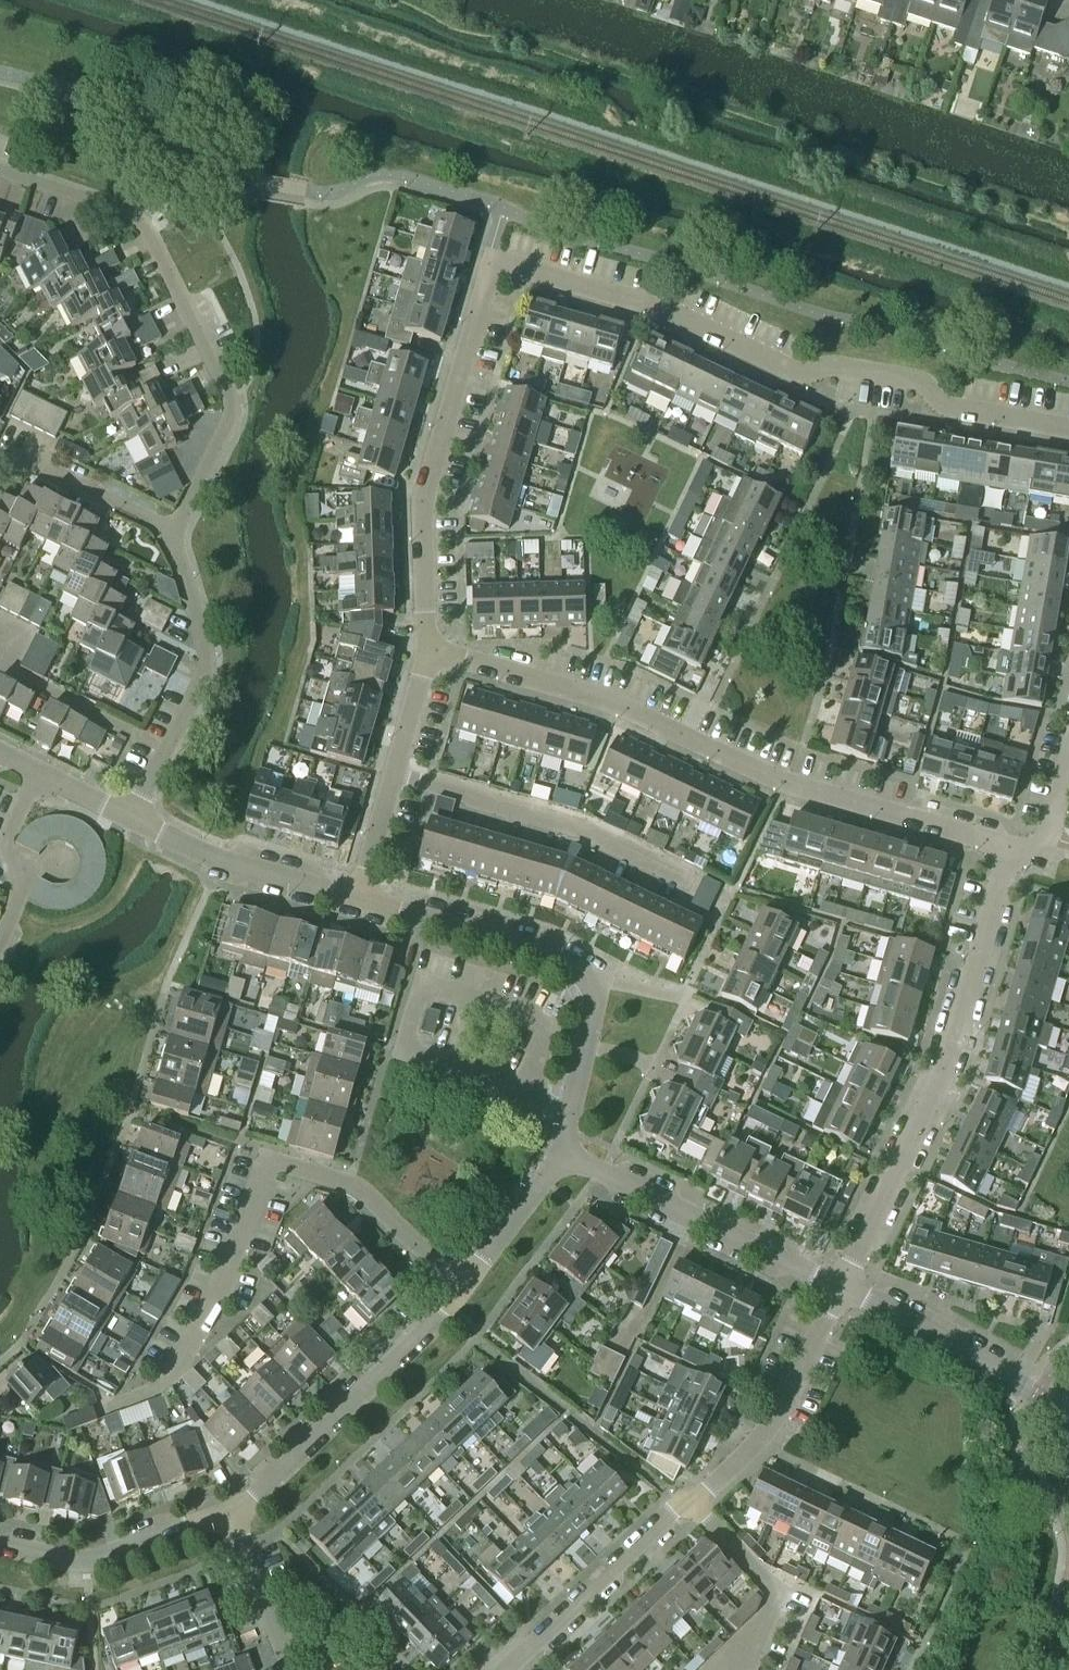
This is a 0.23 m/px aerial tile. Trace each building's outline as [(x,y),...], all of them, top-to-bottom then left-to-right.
[(691,4),(678,0),(676,0),(674,7),(689,12),(691,4)] [(899,0),(858,0),(857,1),(881,9),(877,21),(890,25),(899,0)] [(940,0),(899,0),(890,25),(904,30),(908,18),(931,25),(940,0)] [(979,4),(967,0),(940,0),(931,25),(955,33),(951,45),(964,50),(979,4)] [(1009,37),(1022,0),(994,0),(991,8),(979,4),(964,50),(977,54),(981,42),(1004,49),(1009,37)] [(1041,25),(1048,4),(1035,0),(1022,0),(1009,37),(1004,49),(1030,58),(1032,50),(1068,62),(1068,22),(1055,30),(1041,25)] [(689,20),(697,22),(703,19),(705,12),(692,8),(689,20)] [(866,65),(863,75),(873,79),(876,69),(866,65)] [(876,69),(872,83),(884,87),(888,73),(876,69)] [(7,243),(12,244),(21,217),(9,213),(5,222),(0,220),(0,264),(7,243)] [(21,217),(12,244),(23,248),(33,222),(21,217)] [(467,253),(473,229),(438,219),(434,232),(417,227),(414,238),(467,253)] [(36,259),(20,267),(32,292),(41,287),(57,278),(53,270),(70,262),(70,261),(58,238),(53,241),(45,226),(33,222),(23,248),(32,251),(36,259)] [(386,229),(383,239),(392,241),(395,232),(386,229)] [(460,275),(467,253),(414,238),(411,248),(428,253),(425,265),(460,275)] [(57,278),(41,287),(53,310),(61,306),(77,297),(73,289),(98,276),(119,265),(113,254),(84,269),(78,257),(70,261),(70,262),(53,270),(57,278)] [(460,275),(425,265),(408,260),(401,283),(454,298),(460,275)] [(77,297),(61,306),(73,329),(98,317),(98,316),(94,308),(117,296),(139,284),(133,273),(104,288),(98,276),(73,289),(77,297)] [(447,321),(454,298),(401,283),(395,306),(447,321)] [(101,324),(94,328),(102,345),(103,345),(107,353),(155,328),(150,317),(125,329),(122,325),(130,321),(117,296),(94,308),(98,316),(98,317),(101,324)] [(557,313),(558,310),(534,303),(522,344),(545,351),(556,313),(557,313)] [(441,344),(447,321),(395,306),(384,342),(410,349),(413,336),(441,344)] [(579,320),(557,313),(556,313),(545,351),(542,360),(563,366),(566,357),(568,358),(579,320)] [(601,326),(600,326),(579,320),(568,358),(590,364),(601,326)] [(613,371),(626,329),(602,322),(600,326),(601,326),(590,364),(613,371)] [(0,326),(0,341),(5,345),(13,339),(0,326)] [(102,345),(78,357),(90,381),(107,373),(111,381),(119,376),(136,368),(130,356),(161,340),(155,328),(107,353),(103,345),(102,345)] [(355,334),(350,350),(366,351),(369,338),(355,334)] [(651,394),(673,347),(651,337),(641,358),(635,355),(622,383),(649,396),(650,394),(651,394)] [(369,338),(366,351),(386,356),(390,344),(369,338)] [(694,361),(695,358),(673,347),(651,394),(671,404),(675,396),(676,396),(693,361),(694,361)] [(420,390),(427,367),(391,357),(388,370),(371,365),(368,375),(420,390)] [(4,373),(15,378),(20,368),(10,359),(4,373)] [(714,371),(694,361),(693,361),(676,396),(697,407),(714,371)] [(345,369),(342,379),(355,383),(358,373),(345,369)] [(718,417),(735,381),(714,371),(697,407),(718,417)] [(90,381),(83,384),(96,410),(103,406),(111,422),(135,409),(131,401),(142,395),(142,396),(156,389),(160,386),(157,379),(139,388),(134,379),(123,385),(119,376),(111,381),(107,373),(90,381)] [(414,413),(420,390),(368,375),(365,386),(382,391),(378,403),(414,413)] [(533,391),(536,381),(524,377),(521,387),(533,391)] [(543,394),(546,384),(536,381),(533,391),(543,394)] [(739,427),(757,391),(735,381),(718,417),(739,427)] [(135,409),(111,422),(119,418),(130,442),(139,437),(138,437),(155,428),(151,421),(176,408),(197,397),(191,385),(162,400),(156,389),(142,396),(142,395),(131,401),(135,409)] [(539,423),(546,401),(507,390),(501,412),(539,423)] [(579,404),(581,395),(569,391),(566,400),(579,404)] [(757,445),(761,437),(778,401),(777,401),(757,391),(739,427),(735,437),(755,446),(756,444),(757,445)] [(21,424),(33,398),(22,392),(9,418),(21,424)] [(588,407),(591,398),(581,395),(579,404),(588,407)] [(337,396),(333,411),(349,416),(353,401),(337,396)] [(150,460),(135,468),(142,482),(147,479),(152,490),(172,479),(167,469),(171,467),(164,454),(176,448),(172,440),(188,432),(184,423),(205,412),(203,409),(197,397),(176,408),(151,421),(155,428),(138,437),(139,437),(150,460)] [(782,447),(801,408),(779,397),(777,401),(778,401),(761,437),(757,445),(756,446),(777,455),(781,446),(782,447)] [(32,429),(45,404),(33,398),(21,424),(32,429)] [(407,435),(414,413),(378,403),(375,415),(358,410),(355,420),(407,435)] [(44,435),(56,410),(45,404),(32,429),(44,435)] [(804,457),(823,418),(801,408),(782,447),(804,457)] [(55,441),(68,415),(56,410),(44,435),(55,441)] [(637,424),(641,415),(630,410),(626,419),(637,424)] [(533,445),(539,423),(501,412),(495,434),(533,445)] [(646,428),(650,420),(641,415),(637,424),(646,428)] [(326,418),(321,434),(333,437),(338,422),(326,418)] [(401,458),(407,435),(355,420),(352,431),(369,436),(365,448),(401,458)] [(915,476),(922,433),(898,429),(891,472),(915,476)] [(679,444),(683,436),(672,430),(667,439),(679,444)] [(946,441),(946,438),(922,433),(915,476),(938,480),(945,441),(946,441)] [(527,466),(533,445),(495,434),(489,455),(527,466)] [(578,447),(581,438),(570,434),(567,444),(578,447)] [(688,448),(692,440),(683,436),(679,444),(688,448)] [(79,465),(85,454),(60,441),(54,453),(79,465)] [(946,441),(945,441),(938,480),(937,490),(960,494),(961,484),(968,445),(946,441)] [(985,488),(991,449),(968,445),(961,484),(985,488)] [(394,481),(401,458),(365,448),(362,460),(345,455),(338,479),(363,486),(367,473),(394,481)] [(1008,492),(1014,453),(991,449),(985,488),(1008,492)] [(722,465),(726,456),(715,450),(710,459),(722,465)] [(1037,457),(1014,453),(1008,492),(1031,496),(1037,457)] [(1054,500),(1061,457),(1037,453),(1037,457),(1031,496),(1054,500)] [(521,487),(527,466),(489,455),(482,476),(521,487)] [(730,469),(734,460),(726,456),(722,465),(730,469)] [(1061,457),(1054,500),(1068,503),(1068,459),(1061,457)] [(703,463),(693,484),(703,489),(713,467),(703,463)] [(559,464),(556,474),(560,475),(569,478),(571,470),(572,468),(559,464)] [(764,485),(769,475),(757,470),(752,479),(764,485)] [(773,489),(778,479),(769,475),(764,485),(773,489)] [(515,509),(521,487),(482,476),(476,497),(515,509)] [(773,522),(783,500),(744,482),(734,504),(773,522)] [(693,484),(689,493),(702,500),(706,491),(703,489),(693,484)] [(45,542),(63,507),(28,489),(19,506),(19,507),(37,516),(28,534),(45,542)] [(337,523),(390,521),(390,496),(353,497),(336,498),(336,513),(337,523)] [(508,531),(515,509),(476,497),(470,520),(508,531)] [(28,534),(37,516),(19,507),(19,506),(1,498),(0,501),(0,519),(10,525),(1,543),(2,543),(19,552),(28,534)] [(909,511),(911,500),(900,498),(898,509),(909,511)] [(733,504),(722,499),(713,520),(759,542),(759,543),(763,544),(773,522),(734,504),(733,504)] [(920,513),(922,502),(911,500),(909,511),(920,513)] [(90,542),(99,524),(63,507),(45,542),(62,551),(63,551),(72,533),(90,542)] [(955,519),(957,509),(944,507),(942,517),(955,519)] [(957,509),(955,519),(965,521),(978,523),(979,513),(966,511),(957,509)] [(882,512),(878,537),(882,538),(882,537),(922,544),(924,527),(932,528),(933,523),(925,521),(926,520),(882,512)] [(1002,527),(1003,518),(990,515),(989,525),(1002,527)] [(1050,524),(1048,535),(1059,537),(1061,526),(1058,526),(1059,518),(1051,517),(1050,524)] [(677,518),(673,527),(682,531),(686,523),(677,518)] [(1011,529),(1013,519),(1003,518),(1002,527),(1011,529)] [(2,543),(1,543),(10,525),(0,519),(0,547),(2,543)] [(713,546),(749,563),(759,543),(759,542),(713,520),(702,541),(713,546)] [(391,544),(390,521),(337,523),(337,532),(354,532),(355,546),(391,544)] [(1038,522),(1036,533),(1048,535),(1050,524),(1038,522)] [(673,527),(668,538),(677,542),(682,531),(673,527)] [(973,529),(969,553),(980,554),(984,530),(973,529)] [(90,542),(72,533),(63,551),(62,551),(53,568),(71,577),(72,578),(81,560),(99,569),(99,568),(106,572),(109,565),(102,562),(108,551),(90,542)] [(882,538),(878,560),(918,567),(922,544),(882,537),(882,538)] [(955,538),(953,549),(963,551),(965,540),(955,538)] [(1068,555),(1068,545),(1032,539),(1028,563),(1067,569),(1068,555)] [(692,562),(703,567),(739,584),(749,563),(713,546),(702,541),(701,543),(692,562)] [(338,570),(392,568),(391,544),(355,546),(355,559),(338,560),(338,570)] [(465,546),(466,561),(475,561),(474,546),(465,546)] [(953,549),(951,561),(961,563),(963,551),(953,549)] [(99,569),(81,560),(72,578),(71,577),(62,595),(80,603),(80,604),(89,586),(108,595),(108,594),(117,577),(106,572),(99,568),(99,569)] [(663,574),(667,565),(657,560),(653,569),(663,574)] [(878,560),(874,583),(914,590),(918,567),(878,560)] [(1063,592),(1067,569),(1028,563),(1024,586),(1063,592)] [(967,565),(965,576),(976,578),(978,567),(967,565)] [(729,606),(739,584),(703,567),(693,589),(729,606)] [(393,591),(392,568),(338,570),(339,579),(356,579),(356,592),(393,591)] [(653,569),(648,580),(658,584),(663,574),(653,569)] [(965,576),(963,587),(974,589),(976,578),(965,576)] [(874,583),(870,606),(910,613),(914,590),(874,583)] [(20,590),(9,584),(0,602),(0,609),(8,613),(20,590)] [(692,590),(681,585),(671,607),(682,612),(683,610),(719,627),(719,626),(729,606),(693,589),(692,590)] [(947,585),(945,596),(955,597),(957,587),(947,585)] [(108,595),(89,586),(80,604),(80,603),(71,621),(89,630),(98,612),(116,621),(117,620),(125,603),(108,594),(108,595)] [(541,627),(563,626),(562,586),(539,587),(541,627)] [(563,626),(586,626),(585,586),(562,586),(563,626)] [(1059,616),(1063,592),(1024,586),(1020,609),(1059,616)] [(518,628),(541,627),(539,587),(517,588),(518,628)] [(594,603),(605,603),(605,587),(594,588),(594,603)] [(473,629),(496,628),(495,588),(472,589),(473,629)] [(496,628),(518,628),(517,588),(495,588),(496,628)] [(19,619),(30,595),(20,590),(8,613),(19,619)] [(350,617),(351,629),(381,633),(381,616),(393,616),(393,591),(356,592),(339,593),(339,607),(340,618),(350,617)] [(29,624),(41,601),(30,595),(19,619),(29,624)] [(955,597),(945,596),(943,607),(953,609),(955,597)] [(40,629),(52,606),(41,601),(29,624),(40,629)] [(167,624),(173,613),(149,602),(144,613),(167,624)] [(637,603),(633,612),(642,616),(646,608),(637,603)] [(870,606),(867,629),(866,630),(906,636),(910,613),(870,606)] [(1055,639),(1059,616),(1020,609),(1016,632),(1055,639)] [(683,610),(673,631),(711,649),(721,628),(719,627),(683,610)] [(959,611),(957,622),(968,624),(970,613),(959,611)] [(116,621),(98,612),(89,630),(80,647),(98,656),(107,638),(125,647),(134,629),(117,620),(116,621)] [(633,612),(627,622),(637,627),(642,616),(633,612)] [(161,635),(167,624),(144,613),(138,623),(161,635)] [(968,624),(957,622),(955,634),(966,636),(968,624)] [(866,630),(867,629),(862,628),(858,653),(880,657),(879,659),(916,670),(918,662),(902,659),(906,636),(866,630)] [(377,648),(381,633),(351,629),(347,640),(343,639),(336,662),(388,677),(394,653),(377,648)] [(659,650),(649,671),(675,683),(684,663),(701,671),(711,649),(673,631),(663,652),(659,650)] [(939,631),(937,642),(947,644),(949,633),(939,631)] [(1051,662),(1055,639),(1016,632),(1012,655),(1051,662)] [(54,659),(60,648),(36,636),(31,647),(54,659)] [(149,659),(125,647),(107,638),(98,656),(89,673),(127,693),(136,675),(142,678),(145,671),(144,670),(149,659)] [(947,644),(937,642),(935,654),(945,655),(947,644)] [(954,645),(950,668),(960,670),(964,647),(954,645)] [(49,669),(54,659),(31,647),(26,658),(49,669)] [(172,671),(178,660),(155,648),(149,659),(172,671)] [(1047,685),(1051,662),(1012,655),(1008,678),(1047,685)] [(43,680),(49,669),(26,658),(20,669),(43,680)] [(167,682),(172,671),(149,659),(144,670),(145,671),(167,682)] [(897,696),(903,674),(894,672),(895,670),(858,660),(851,683),(897,696)] [(381,700),(388,677),(336,662),(330,685),(381,700)] [(950,668),(948,680),(958,682),(960,670),(950,668)] [(1042,709),(1047,685),(1008,678),(1003,702),(1042,709)] [(7,708),(25,717),(34,699),(0,682),(0,722),(7,708)] [(890,720),(897,696),(851,683),(845,705),(882,716),(881,718),(890,720)] [(375,722),(381,700),(330,685),(323,708),(375,722)] [(933,707),(936,695),(926,692),(923,704),(933,707)] [(478,739),(489,700),(467,694),(456,732),(478,739)] [(965,713),(968,701),(956,698),(953,710),(965,713)] [(500,745),(511,706),(489,700),(478,739),(500,745)] [(975,715),(978,704),(968,701),(965,713),(975,715)] [(929,721),(933,707),(923,704),(919,718),(929,721)] [(875,739),(881,718),(882,716),(845,705),(838,728),(875,739)] [(521,751),(532,712),(511,706),(500,745),(521,751)] [(106,735),(86,725),(50,707),(32,743),(51,752),(60,734),(77,743),(97,753),(106,735)] [(375,722),(323,708),(323,709),(324,710),(321,721),(319,721),(317,730),(368,745),(375,722)] [(1011,721),(1013,711),(1002,709),(1000,719),(1011,721)] [(1022,723),(1024,712),(1013,711),(1011,721),(1022,723)] [(542,757),(553,719),(532,712),(521,751),(542,757)] [(563,763),(575,725),(553,719),(542,757),(563,763)] [(586,769),(597,731),(575,725),(563,763),(586,769)] [(879,765),(885,742),(875,739),(838,728),(832,751),(879,765)] [(361,768),(368,745),(317,730),(310,754),(361,768)] [(920,751),(924,739),(914,736),(911,749),(920,751)] [(932,739),(921,777),(944,784),(955,746),(932,739)] [(621,786),(638,750),(618,740),(600,776),(621,786)] [(115,741),(111,749),(119,753),(124,745),(115,741)] [(978,753),(967,791),(990,797),(1001,759),(1000,759),(1002,750),(1003,747),(982,741),(978,753)] [(955,746),(944,784),(967,791),(978,753),(955,746)] [(916,765),(920,751),(911,749),(907,762),(916,765)] [(641,795),(658,759),(638,750),(621,786),(641,795)] [(1001,759),(990,797),(1013,804),(1023,767),(1024,766),(1026,757),(1002,750),(1000,759),(1001,759)] [(661,805),(678,769),(658,759),(641,795),(661,805)] [(681,814),(698,778),(678,769),(661,805),(681,814)] [(269,830),(279,795),(284,778),(260,772),(246,823),(269,830)] [(701,824),(718,788),(698,778),(681,814),(701,824)] [(292,836),(307,785),(297,782),(292,799),(279,795),(269,830),(292,836)] [(534,782),(530,798),(546,803),(551,787),(534,782)] [(314,843),(324,808),(311,804),(316,788),(307,785),(292,836),(314,843)] [(721,833),(738,797),(718,788),(701,824),(721,833)] [(552,804),(552,805),(561,807),(565,793),(556,790),(552,804)] [(338,849),(353,798),(329,791),(324,808),(314,843),(338,849)] [(742,843),(759,807),(738,797),(721,833),(742,843)] [(450,821),(455,803),(437,798),(432,816),(450,821)] [(608,814),(604,823),(613,828),(614,828),(619,819),(608,814)] [(824,865),(834,829),(795,817),(791,830),(772,824),(758,855),(822,873),(824,865)] [(63,845),(68,819),(60,818),(52,818),(44,820),(37,823),(49,847),(51,846),(60,844),(63,845)] [(74,852),(94,834),(88,829),(82,824),(75,821),(68,819),(63,845),(65,845),(73,850),(74,852)] [(39,857),(40,855),(47,848),(49,847),(37,823),(30,827),(24,832),(19,838),(15,845),(39,857)] [(630,823),(625,832),(638,838),(642,829),(630,823)] [(429,827),(419,862),(453,872),(478,879),(477,883),(486,886),(496,888),(497,885),(521,892),(556,902),(588,917),(611,928),(609,932),(618,936),(627,940),(629,937),(652,948),(684,964),(700,930),(668,915),(664,913),(636,899),(604,884),(569,867),(532,856),(498,846),(463,837),(429,827)] [(844,880),(857,835),(834,829),(824,865),(822,873),(844,880)] [(80,865),(106,863),(105,855),(102,847),(99,840),(94,834),(74,852),(76,853),(80,862),(80,865)] [(866,887),(879,842),(857,835),(844,880),(866,887)] [(889,894),(902,848),(879,842),(866,887),(889,894)] [(911,901),(925,855),(902,848),(889,894),(911,901)] [(947,912),(957,877),(944,874),(948,861),(925,855),(911,901),(933,908),(947,912)] [(98,892),(102,885),(105,878),(106,870),(106,863),(80,865),(80,867),(77,876),(76,878),(98,892)] [(73,911),(81,908),(87,904),(93,898),(98,892),(76,878),(75,880),(67,886),(65,886),(73,911)] [(705,920),(721,887),(704,879),(688,912),(705,920)] [(43,911),(52,886),(39,881),(27,904),(43,911)] [(73,911),(65,886),(63,887),(53,887),(52,886),(43,911),(50,913),(58,914),(66,913),(73,911)] [(1032,925),(1068,935),(1068,896),(1065,895),(1061,908),(1039,901),(1032,925)] [(833,917),(836,908),(822,904),(819,913),(833,917)] [(845,921),(848,911),(836,908),(833,917),(845,921)] [(245,958),(246,953),(245,953),(256,916),(233,910),(221,951),(245,958)] [(788,951),(799,929),(764,912),(754,934),(788,951)] [(244,958),(242,965),(264,972),(266,967),(278,923),(256,916),(245,953),(246,953),(245,958),(244,958)] [(878,930),(881,921),(867,917),(864,926),(878,930)] [(890,934),(893,924),(881,921),(878,930),(890,934)] [(278,923),(266,967),(288,974),(290,966),(301,929),(278,923)] [(1026,947),(1063,958),(1067,943),(1068,944),(1068,935),(1032,925),(1026,947)] [(313,973),(324,936),(301,929),(290,966),(313,973)] [(778,972),(788,951),(754,934),(744,955),(778,972)] [(313,973),(309,986),(332,992),(334,984),(336,979),(346,942),(324,936),(313,973)] [(846,953),(849,942),(839,939),(836,950),(846,953)] [(927,977),(934,953),(888,940),(882,963),(927,977)] [(356,991),(358,985),(358,986),(369,949),(346,942),(336,979),(334,984),(356,991)] [(1026,947),(1019,970),(1056,980),(1063,958),(1026,947)] [(392,956),(369,949),(358,986),(358,985),(356,991),(380,997),(381,993),(396,997),(403,972),(389,967),(392,956)] [(842,967),(846,953),(836,950),(832,964),(842,967)] [(823,967),(829,955),(820,951),(814,963),(823,967)] [(768,993),(778,972),(744,955),(734,976),(768,993)] [(817,980),(823,967),(814,963),(809,976),(817,980)] [(921,999),(927,977),(882,963),(875,987),(884,990),(884,989),(921,999)] [(1019,970),(1013,992),(1050,1003),(1056,980),(1019,970)] [(758,1015),(768,993),(734,976),(723,998),(758,1015)] [(232,1000),(238,979),(231,978),(226,998),(232,1000)] [(240,1002),(246,982),(238,979),(232,1000),(240,1002)] [(825,980),(819,992),(827,997),(838,1000),(843,989),(825,980)] [(914,1022),(921,999),(884,989),(884,990),(877,1011),(914,1022)] [(822,1009),(827,997),(819,992),(813,1005),(822,1009)] [(1013,992),(1006,1015),(1043,1026),(1050,1003),(1013,992)] [(226,1031),(233,1007),(185,993),(178,1016),(226,1031)] [(803,1010),(809,997),(800,993),(794,1006),(803,1010)] [(275,1019),(281,999),(274,997),(268,1017),(275,1019)] [(294,1037),(295,1033),(298,1026),(282,1022),(288,1002),(281,999),(275,1019),(279,1020),(275,1032),(294,1037)] [(322,1026),(328,1007),(320,1005),(315,1024),(322,1026)] [(341,1031),(348,1011),(328,1005),(328,1007),(322,1026),(341,1031)] [(703,1017),(686,1022),(690,1033),(687,1039),(724,1057),(735,1035),(745,1039),(752,1025),(712,1006),(706,1018),(703,1017)] [(797,1022),(803,1010),(794,1006),(789,1018),(797,1022)] [(907,1045),(914,1022),(877,1011),(869,1009),(863,1032),(907,1045)] [(433,1037),(440,1015),(427,1011),(421,1033),(433,1037)] [(1006,1015),(1000,1037),(1036,1048),(1046,1051),(1053,1028),(1043,1026),(1006,1015)] [(220,1053),(226,1031),(178,1016),(171,1039),(220,1053)] [(360,1037),(364,1025),(347,1020),(344,1032),(360,1037)] [(797,1042),(803,1030),(794,1026),(789,1038),(797,1042)] [(272,1044),(274,1036),(256,1031),(254,1039),(272,1044)] [(323,1059),(359,1069),(361,1063),(363,1064),(367,1063),(372,1048),(329,1035),(323,1059)] [(1000,1037),(993,1060),(1030,1071),(1036,1048),(1000,1037)] [(791,1054),(797,1042),(789,1038),(783,1050),(791,1054)] [(213,1076),(220,1053),(171,1039),(165,1062),(213,1076)] [(269,1055),(272,1044),(254,1039),(251,1050),(269,1055)] [(685,1045),(673,1049),(679,1066),(682,1067),(677,1079),(717,1097),(736,1105),(739,1098),(729,1093),(728,1096),(719,1092),(724,1084),(714,1079),(724,1057),(687,1039),(685,1045)] [(891,1087),(901,1065),(867,1048),(857,1044),(847,1066),(856,1070),(891,1087)] [(312,1056),(305,1078),(358,1093),(362,1079),(360,1076),(358,1075),(359,1069),(323,1059),(312,1056)] [(285,1072),(287,1064),(268,1059),(265,1066),(285,1072)] [(756,1061),(751,1070),(762,1075),(763,1074),(768,1063),(760,1059),(756,1061)] [(993,1060),(986,1083),(1004,1088),(1002,1096),(1016,1101),(1018,1093),(1023,1094),(1028,1078),(1037,1081),(1040,1074),(1030,1071),(993,1060)] [(207,1098),(213,1076),(165,1062),(158,1084),(195,1095),(207,1098)] [(282,1079),(285,1072),(265,1066),(263,1074),(282,1079)] [(777,1084),(783,1072),(774,1068),(768,1080),(777,1084)] [(881,1108),(891,1087),(856,1070),(846,1091),(881,1108)] [(252,1087),(254,1080),(235,1075),(233,1082),(252,1087)] [(354,1108),(358,1093),(305,1078),(299,1100),(310,1104),(346,1114),(348,1108),(350,1109),(354,1108)] [(668,1088),(652,1094),(656,1105),(653,1111),(699,1132),(709,1110),(711,1111),(717,1097),(677,1079),(672,1090),(668,1088)] [(771,1097),(777,1084),(768,1080),(762,1093),(771,1097)] [(250,1095),(252,1087),(233,1082),(231,1089),(250,1095)] [(188,1118),(195,1095),(158,1084),(152,1107),(188,1118)] [(881,1108),(846,1091),(833,1085),(823,1106),(870,1129),(881,1108)] [(1006,1133),(1016,1111),(982,1094),(971,1116),(1006,1133)] [(1061,1119),(1061,1118),(1066,1102),(1055,1099),(1051,1114),(1050,1115),(1061,1119)] [(271,1117),(273,1109),(254,1104),(252,1111),(271,1117)] [(340,1137),(346,1114),(310,1104),(303,1126),(340,1137)] [(860,1151),(870,1129),(823,1106),(812,1128),(860,1151)] [(269,1124),(271,1117),(252,1111),(250,1118),(269,1124)] [(650,1117),(639,1121),(644,1137),(678,1153),(683,1142),(708,1153),(702,1166),(715,1172),(728,1146),(719,1142),(699,1132),(653,1111),(650,1117)] [(1054,1133),(1061,1119),(1050,1115),(1044,1128),(1054,1133)] [(995,1154),(1006,1133),(971,1116),(961,1137),(995,1154)] [(239,1133),(241,1126),(222,1120),(220,1127),(239,1133)] [(340,1137),(303,1126),(293,1123),(286,1147),(333,1160),(340,1137)] [(144,1130),(136,1153),(181,1169),(190,1147),(202,1151),(205,1143),(183,1136),(181,1143),(179,1143),(144,1130)] [(723,1134),(719,1142),(728,1146),(730,1141),(731,1138),(723,1134)] [(985,1175),(995,1154),(961,1137),(951,1159),(985,1175)] [(715,1172),(712,1179),(748,1197),(767,1159),(768,1160),(772,1151),(749,1140),(745,1149),(730,1141),(728,1146),(715,1172)] [(136,1153),(128,1175),(173,1191),(181,1169),(136,1153)] [(1035,1173),(1041,1159),(1031,1155),(1025,1168),(1035,1173)] [(767,1159),(748,1197),(783,1214),(806,1168),(784,1157),(780,1166),(768,1160),(767,1159)] [(975,1197),(985,1175),(951,1159),(940,1181),(975,1197)] [(806,1168),(783,1214),(820,1232),(827,1217),(838,1223),(845,1208),(834,1203),(842,1185),(806,1168)] [(1028,1187),(1035,1173),(1025,1168),(1018,1182),(1028,1187)] [(214,1170),(211,1179),(219,1182),(219,1181),(222,1173),(214,1170)] [(128,1175),(120,1197),(156,1210),(165,1214),(173,1191),(128,1175)] [(949,1205),(954,1195),(937,1187),(933,1197),(949,1205)] [(210,1205),(213,1198),(194,1191),(192,1198),(210,1205)] [(120,1197),(111,1219),(147,1232),(148,1231),(156,1210),(120,1197)] [(1015,1213),(1019,1205),(1002,1197),(997,1208),(1015,1213)] [(208,1212),(210,1205),(192,1198),(189,1205),(208,1212)] [(970,1215),(975,1205),(962,1198),(957,1208),(970,1215)] [(984,1222),(989,1212),(975,1205),(970,1215),(984,1222)] [(292,1235),(284,1243),(301,1260),(309,1252),(336,1226),(320,1208),(292,1235)] [(1014,1232),(1018,1221),(1003,1217),(1000,1227),(1014,1232)] [(609,1237),(584,1218),(567,1241),(600,1266),(609,1253),(614,1256),(630,1234),(618,1225),(609,1237)] [(111,1219),(103,1241),(115,1246),(114,1250),(137,1260),(139,1255),(144,1257),(153,1233),(148,1231),(147,1232),(111,1219)] [(929,1274),(940,1237),(939,1237),(942,1227),(916,1220),(902,1255),(909,1257),(906,1267),(929,1274)] [(1029,1236),(1032,1225),(1018,1221),(1014,1232),(1029,1236)] [(336,1226),(309,1252),(318,1262),(310,1269),(317,1277),(325,1269),(353,1243),(336,1226)] [(1061,1234),(1058,1244),(1068,1247),(1068,1236),(1061,1234)] [(194,1249),(197,1242),(178,1235),(175,1242),(194,1249)] [(952,1281),(962,1244),(940,1237),(929,1274),(952,1281)] [(579,1302),(579,1301),(596,1280),(592,1276),(600,1266),(567,1241),(550,1263),(575,1282),(567,1293),(579,1302)] [(655,1285),(673,1247),(660,1241),(642,1278),(655,1285)] [(192,1256),(194,1249),(175,1242),(173,1249),(192,1256)] [(353,1243),(325,1269),(341,1286),(369,1260),(353,1243)] [(974,1287),(985,1250),(962,1244),(952,1281),(974,1287)] [(997,1294),(1007,1257),(985,1250),(974,1287),(997,1294)] [(99,1251),(86,1272),(124,1294),(136,1273),(99,1251)] [(262,1274),(276,1260),(271,1255),(257,1269),(262,1274)] [(1019,1300),(1030,1263),(1007,1257),(997,1294),(1019,1300)] [(1068,1262),(1055,1258),(1052,1270),(1030,1263),(1019,1300),(1043,1307),(1049,1285),(1061,1289),(1068,1262)] [(369,1260),(341,1286),(358,1303),(385,1277),(369,1260)] [(683,1309),(700,1274),(679,1264),(662,1299),(683,1309)] [(112,1314),(124,1294),(86,1272),(74,1292),(112,1314)] [(703,1319),(720,1284),(700,1274),(683,1309),(703,1319)] [(358,1303),(350,1310),(367,1328),(374,1321),(402,1294),(385,1277),(358,1303)] [(164,1278),(147,1307),(162,1316),(179,1286),(164,1278)] [(642,1310),(655,1285),(642,1278),(630,1304),(642,1310)] [(290,1303),(304,1289),(299,1284),(284,1298),(290,1303)] [(559,1303),(534,1284),(517,1307),(550,1332),(558,1321),(570,1330),(587,1307),(579,1301),(579,1302),(567,1293),(559,1303)] [(717,1339),(719,1335),(740,1293),(720,1284),(703,1319),(698,1329),(717,1339)] [(295,1309),(309,1295),(304,1289),(290,1303),(295,1309)] [(100,1334),(111,1314),(112,1314),(74,1292),(62,1312),(100,1334)] [(754,1344),(765,1320),(755,1315),(760,1303),(740,1293),(719,1335),(727,1339),(732,1333),(754,1344)] [(158,1322),(162,1316),(147,1307),(145,1306),(141,1312),(158,1322)] [(269,1325),(274,1320),(260,1306),(255,1311),(269,1325)] [(540,1375),(555,1355),(540,1345),(550,1332),(517,1307),(500,1329),(525,1348),(518,1358),(540,1375)] [(263,1331),(269,1325),(255,1311),(250,1316),(263,1331)] [(88,1354),(100,1334),(62,1312),(50,1332),(88,1354)] [(322,1337),(336,1323),(331,1318),(317,1331),(322,1337)] [(282,1340),(317,1376),(334,1359),(317,1341),(299,1322),(281,1339),(282,1340)] [(327,1342),(341,1329),(336,1323),(322,1337),(327,1342)] [(76,1375),(88,1354),(50,1332),(38,1353),(76,1375)] [(235,1358),(240,1353),(226,1338),(221,1343),(235,1358)] [(662,1353),(666,1344),(654,1338),(650,1347),(662,1353)] [(138,1357),(142,1350),(125,1340),(121,1346),(138,1357)] [(300,1392),(317,1376),(282,1340),(265,1356),(300,1392)] [(229,1363),(235,1358),(221,1343),(216,1349),(229,1363)] [(674,1358),(678,1350),(666,1344),(662,1353),(674,1358)] [(134,1363),(138,1357),(121,1346),(117,1353),(134,1363)] [(601,1380),(613,1354),(601,1348),(588,1374),(601,1380)] [(613,1386),(625,1360),(613,1354),(601,1380),(613,1386)] [(283,1408),(300,1392),(265,1356),(248,1372),(256,1381),(283,1408)] [(714,1378),(718,1369),(721,1363),(709,1356),(706,1363),(702,1372),(714,1378)] [(637,1373),(643,1361),(634,1357),(628,1369),(637,1373)] [(702,1372),(706,1363),(694,1357),(689,1366),(702,1372)] [(46,1376),(33,1361),(8,1383),(29,1408),(45,1394),(54,1404),(70,1389),(53,1370),(46,1376)] [(715,1411),(725,1390),(690,1373),(675,1366),(665,1387),(715,1411)] [(631,1386),(637,1373),(628,1369),(622,1381),(631,1386)] [(201,1391),(206,1385),(192,1371),(187,1376),(201,1391)] [(195,1396),(201,1391),(187,1376),(182,1381),(195,1396)] [(480,1376),(463,1392),(495,1425),(497,1428),(503,1422),(496,1414),(508,1404),(507,1403),(515,1395),(503,1383),(495,1390),(480,1376)] [(114,1398),(118,1391),(101,1381),(97,1388),(114,1398)] [(266,1425),(283,1408),(256,1381),(240,1397),(266,1425)] [(705,1431),(715,1411),(665,1387),(656,1407),(670,1414),(705,1431)] [(463,1392),(446,1409),(473,1437),(480,1444),(497,1428),(495,1425),(463,1392)] [(249,1441),(266,1425),(240,1397),(223,1413),(249,1441)] [(618,1413),(624,1401),(615,1397),(609,1409),(618,1413)] [(162,1420),(169,1418),(162,1399),(155,1402),(162,1420)] [(154,1423),(162,1420),(155,1402),(148,1404),(154,1423)] [(446,1409),(429,1425),(461,1457),(464,1454),(461,1448),(473,1437),(446,1409)] [(612,1425),(618,1413),(609,1409),(603,1421),(612,1425)] [(67,1433),(80,1429),(97,1423),(92,1410),(63,1420),(67,1433)] [(231,1458),(249,1441),(223,1413),(206,1429),(200,1423),(194,1426),(217,1464),(228,1454),(231,1458)] [(695,1451),(705,1431),(670,1414),(666,1423),(658,1422),(654,1430),(660,1434),(695,1451)] [(117,1436),(124,1434),(118,1415),(110,1418),(117,1436)] [(110,1439),(117,1436),(110,1418),(103,1420),(110,1439)] [(535,1422),(522,1434),(525,1437),(531,1444),(544,1432),(535,1422)] [(558,1441),(568,1431),(561,1424),(551,1434),(558,1441)] [(429,1425),(412,1441),(439,1469),(451,1457),(457,1460),(461,1457),(429,1425)] [(192,1437),(171,1445),(184,1481),(207,1473),(205,1469),(217,1464),(194,1426),(189,1430),(192,1437)] [(685,1472),(695,1451),(660,1434),(654,1430),(650,1438),(656,1443),(650,1455),(685,1472)] [(522,1453),(531,1444),(525,1437),(515,1446),(522,1453)] [(412,1441),(395,1457),(427,1490),(430,1487),(427,1481),(439,1469),(412,1441)] [(162,1489),(184,1481),(171,1445),(149,1453),(162,1489)] [(512,1463),(522,1453),(515,1446),(505,1456),(512,1463)] [(535,1462),(545,1453),(538,1446),(529,1455),(535,1462)] [(117,1506),(140,1497),(127,1461),(123,1453),(96,1463),(100,1473),(104,1471),(108,1481),(103,1483),(110,1504),(115,1502),(117,1506)] [(140,1497),(162,1489),(149,1453),(127,1461),(140,1497)] [(525,1472),(535,1462),(529,1455),(519,1465),(525,1472)] [(395,1457),(378,1473),(405,1501),(417,1490),(423,1493),(427,1490),(395,1457)] [(17,1463),(0,1459),(0,1497),(7,1498),(14,1471),(15,1471),(17,1463)] [(610,1509),(627,1493),(600,1465),(583,1481),(610,1509)] [(60,1482),(62,1473),(36,1467),(34,1476),(15,1471),(14,1471),(7,1498),(6,1502),(39,1510),(40,1506),(53,1509),(60,1482)] [(488,1485),(497,1476),(491,1469),(481,1479),(488,1485)] [(506,1477),(497,1486),(503,1493),(513,1484),(523,1482),(513,1471),(506,1477)] [(378,1473),(361,1490),(388,1518),(387,1519),(392,1523),(396,1520),(393,1513),(405,1501),(378,1473)] [(767,1524),(786,1485),(764,1474),(748,1509),(762,1516),(760,1521),(767,1524)] [(111,1515),(99,1482),(81,1478),(79,1486),(60,1482),(53,1509),(52,1513),(85,1521),(86,1516),(98,1519),(111,1515)] [(478,1495),(488,1485),(481,1479),(471,1488),(478,1495)] [(561,1490),(594,1524),(610,1509),(583,1481),(575,1488),(568,1484),(561,1490)] [(791,1529),(807,1495),(786,1485),(767,1524),(774,1528),(777,1522),(791,1529)] [(497,1486),(487,1496),(493,1503),(503,1493),(497,1486)] [(578,1539),(594,1524),(561,1490),(559,1488),(543,1503),(551,1511),(578,1539)] [(361,1490),(344,1506),(371,1534),(379,1542),(395,1526),(392,1523),(387,1519),(388,1518),(361,1490)] [(804,1555),(828,1505),(807,1495),(791,1529),(787,1538),(801,1545),(796,1555),(803,1559),(805,1555),(804,1555)] [(454,1518),(463,1509),(457,1502),(447,1511),(454,1518)] [(828,1505),(804,1555),(813,1559),(817,1552),(829,1558),(850,1515),(828,1505)] [(344,1506),(327,1522),(359,1555),(364,1558),(379,1542),(371,1534),(344,1506)] [(471,1524),(481,1514),(474,1507),(464,1517),(471,1524)] [(444,1528),(454,1518),(447,1511),(437,1521),(444,1528)] [(529,1520),(535,1527),(562,1555),(578,1539),(551,1511),(544,1518),(536,1514),(529,1520)] [(829,1558),(828,1559),(850,1569),(871,1525),(850,1515),(829,1558)] [(461,1533),(471,1524),(464,1517),(455,1526),(461,1533)] [(546,1570),(562,1555),(535,1527),(529,1520),(523,1526),(528,1534),(519,1542),(546,1570)] [(327,1522),(310,1539),(344,1575),(360,1559),(357,1556),(359,1555),(327,1522)] [(871,1525),(850,1569),(865,1576),(860,1586),(866,1589),(892,1535),(871,1525)] [(420,1551),(430,1541),(423,1534),(413,1544),(420,1551)] [(892,1535),(866,1589),(873,1592),(877,1582),(892,1590),(913,1545),(892,1535)] [(750,1552),(756,1546),(747,1537),(741,1543),(750,1552)] [(304,1539),(296,1546),(305,1555),(313,1548),(304,1539)] [(530,1585),(546,1570),(519,1542),(503,1557),(530,1585)] [(437,1543),(430,1549),(430,1550),(440,1560),(449,1570),(456,1563),(447,1553),(437,1543)] [(714,1588),(713,1589),(718,1594),(740,1573),(726,1558),(723,1561),(706,1543),(688,1560),(714,1588)] [(410,1560),(420,1551),(413,1544),(403,1553),(410,1560)] [(913,1545),(892,1590),(899,1593),(904,1583),(919,1590),(935,1556),(913,1545)] [(530,1585),(503,1557),(492,1546),(476,1562),(486,1573),(513,1602),(530,1585)] [(759,1561),(765,1555),(756,1546),(750,1552),(759,1561)] [(702,1608),(707,1603),(703,1599),(713,1589),(714,1588),(688,1560),(671,1576),(702,1608)] [(456,1563),(449,1570),(459,1579),(466,1573),(456,1563)] [(376,1608),(392,1625),(420,1598),(419,1597),(430,1587),(420,1576),(412,1567),(399,1580),(402,1583),(376,1608)] [(386,1583),(396,1574),(389,1567),(379,1576),(386,1583)] [(793,1579),(796,1572),(785,1567),(781,1574),(793,1579)] [(804,1585),(808,1578),(810,1572),(799,1567),(796,1572),(793,1579),(804,1585)] [(376,1592),(386,1583),(379,1576),(369,1586),(376,1592)] [(696,1614),(702,1608),(671,1576),(654,1592),(680,1620),(692,1609),(696,1614)] [(480,1602),(487,1595),(477,1585),(470,1592),(480,1602)] [(407,1641),(442,1607),(434,1597),(437,1594),(430,1587),(419,1597),(420,1598),(392,1625),(407,1641)] [(835,1600),(839,1592),(827,1587),(824,1594),(835,1600)] [(668,1641),(673,1635),(669,1631),(680,1620),(654,1592),(637,1609),(668,1641)] [(847,1605),(850,1598),(839,1592),(835,1600),(847,1605)] [(209,1595),(187,1603),(204,1650),(226,1642),(222,1632),(209,1595)] [(489,1611),(496,1605),(487,1595),(480,1602),(489,1611)] [(747,1623),(753,1617),(756,1614),(761,1602),(756,1596),(738,1613),(747,1623)] [(187,1603),(166,1611),(183,1657),(204,1650),(187,1603)] [(450,1616),(442,1607),(407,1641),(422,1656),(461,1620),(455,1612),(450,1616)] [(878,1620),(881,1613),(869,1607),(866,1614),(878,1620)] [(655,1662),(672,1646),(668,1641),(637,1609),(620,1625),(655,1662)] [(166,1611),(145,1619),(159,1656),(158,1656),(161,1666),(183,1657),(166,1611)] [(738,1613),(728,1623),(737,1632),(747,1623),(738,1613)] [(889,1625),(892,1618),(881,1613),(878,1620),(889,1625)] [(13,1620),(0,1617),(0,1658),(4,1659),(13,1620)] [(813,1632),(819,1620),(811,1617),(806,1629),(813,1632)] [(145,1619),(125,1627),(138,1663),(158,1656),(159,1656),(145,1619)] [(26,1663),(34,1625),(13,1620),(4,1659),(26,1663)] [(466,1646),(473,1640),(464,1631),(467,1627),(461,1620),(422,1656),(435,1669),(441,1669),(466,1646)] [(56,1629),(34,1625),(26,1663),(24,1669),(47,1669),(56,1629)] [(655,1662),(620,1625),(603,1641),(630,1669),(647,1669),(655,1662)] [(100,1662),(100,1669),(121,1669),(138,1663),(125,1627),(103,1635),(112,1658),(100,1662)] [(881,1637),(860,1627),(854,1642),(848,1639),(845,1646),(885,1665),(895,1643),(881,1637)] [(47,1669),(84,1669),(83,1662),(73,1660),(79,1634),(56,1629),(47,1669)] [(822,1636),(813,1632),(806,1629),(801,1640),(817,1647),(822,1636)] [(884,1631),(881,1637),(895,1643),(898,1638),(884,1631)] [(713,1655),(723,1646),(717,1640),(708,1649),(713,1655)] [(603,1641),(586,1657),(598,1669),(630,1669),(603,1641)] [(885,1665),(845,1646),(841,1654),(847,1656),(841,1669),(883,1669),(885,1665)] [(704,1664),(713,1655),(708,1649),(699,1658),(704,1664)] [(248,1656),(233,1661),(235,1665),(236,1669),(253,1669),(248,1656)] [(586,1657),(573,1669),(598,1669),(586,1657)] [(799,1663),(792,1659),(787,1669),(796,1669),(799,1663)]
